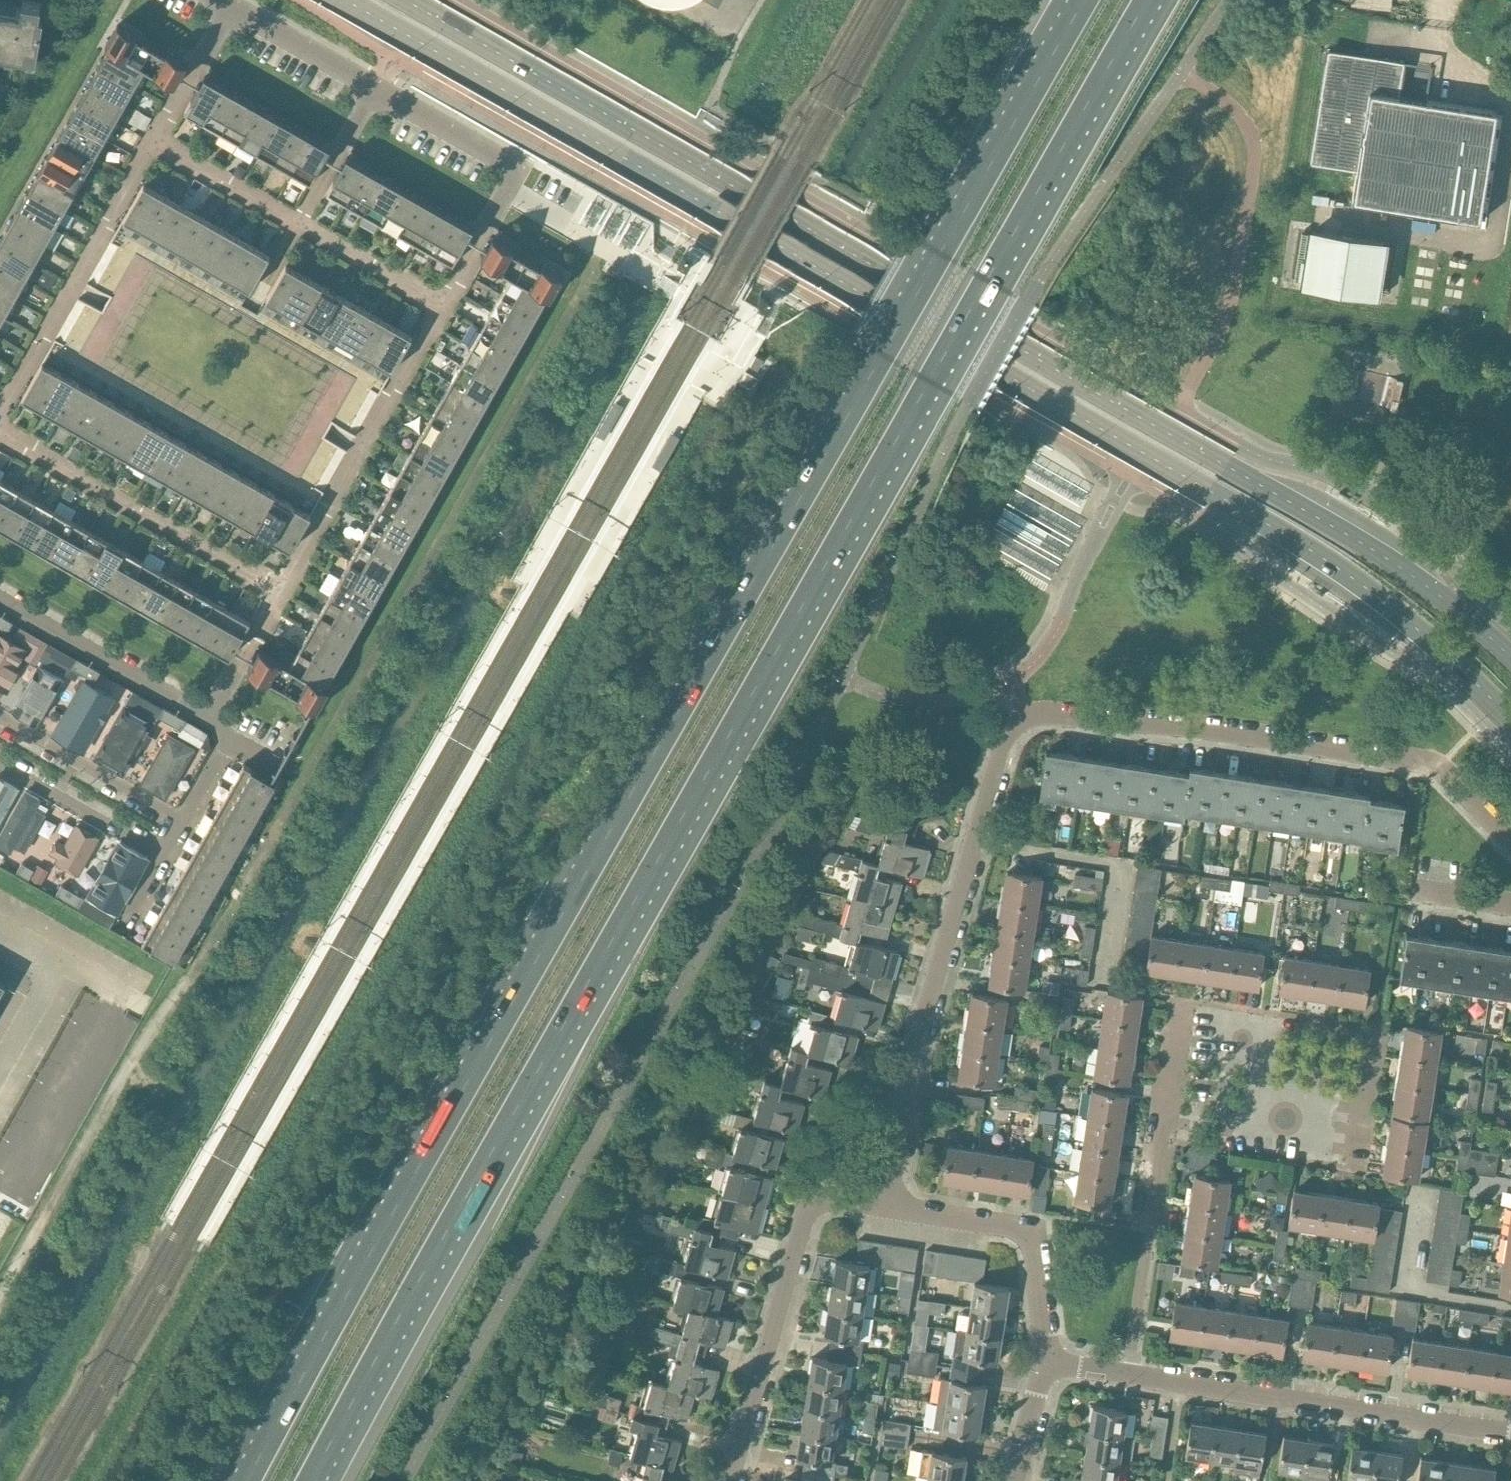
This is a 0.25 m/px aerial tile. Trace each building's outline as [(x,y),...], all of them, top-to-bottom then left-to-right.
[(36,59),(44,16),(40,15),(42,4),(23,2),(21,13),(0,10),(0,53),(36,59)] [(137,38),(138,36),(118,24),(105,45),(109,48),(110,47),(129,58),(140,40),(137,38)] [(140,40),(129,58),(145,67),(145,68),(151,72),(162,52),(140,40)] [(135,85),(145,68),(145,67),(129,58),(110,47),(109,48),(100,65),(135,85)] [(1356,167),(1351,200),(1480,221),(1497,110),(1426,99),(1425,102),(1398,98),(1404,62),(1328,50),(1311,160),(1356,167)] [(187,64),(166,52),(165,54),(162,52),(151,72),(175,85),(187,64)] [(90,83),(125,103),(135,85),(100,65),(90,83)] [(205,76),(200,84),(185,112),(203,122),(223,87),(205,76)] [(80,100),(115,120),(125,103),(90,83),(80,100)] [(221,132),(241,97),(223,87),(203,122),(221,132)] [(241,97),(221,132),(239,142),(259,107),(241,97)] [(115,120),(80,100),(69,118),(105,138),(115,120)] [(259,107),(239,142),(257,152),(277,117),(259,107)] [(140,111),(134,123),(146,130),(153,118),(140,111)] [(277,117),(257,152),(274,162),(294,127),(277,117)] [(59,136),(95,156),(105,138),(69,118),(59,136)] [(294,127),(274,162),(292,173),(312,137),(294,127)] [(49,154),(85,174),(95,156),(59,136),(49,154)] [(311,183),(331,148),(312,137),(292,173),(311,183)] [(39,171),(75,192),(85,174),(49,154),(39,171)] [(347,157),(327,192),(345,203),(365,167),(347,157)] [(365,167),(345,203),(363,213),(383,178),(365,167)] [(29,189),(64,209),(75,192),(39,171),(29,189)] [(383,178),(363,213),(381,223),(401,187),(383,178)] [(124,219),(125,220),(142,229),(162,194),(144,184),(124,219)] [(401,187),(381,223),(398,233),(419,198),(401,187)] [(19,207),(54,227),(64,209),(29,189),(19,207)] [(162,194),(142,229),(160,239),(180,204),(162,194)] [(419,198),(398,233),(416,243),(436,208),(419,198)] [(180,204),(160,239),(177,249),(197,214),(180,204)] [(9,225),(44,245),(54,227),(19,207),(9,225)] [(436,208),(416,243),(434,253),(454,218),(436,208)] [(197,214),(177,249),(195,259),(215,224),(197,214)] [(453,264),(473,228),(454,218),(434,253),(453,264)] [(379,394),(390,374),(389,373),(265,303),(264,303),(257,314),(250,310),(242,306),(248,294),(247,293),(123,223),(122,222),(111,242),(88,282),(87,284),(88,284),(111,297),(106,304),(102,311),(80,298),(79,298),(78,299),(79,300),(56,340),(55,340),(44,359),(46,360),(311,510),(313,511),(324,492),(323,491),(346,451),(347,450),(324,437),(328,429),(332,422),(355,435),(355,436),(356,434),(379,394)] [(215,224),(195,259),(213,270),(233,234),(215,224)] [(34,263),(44,245),(9,225),(0,241),(0,243),(34,263)] [(1375,292),(1382,245),(1382,242),(1311,231),(1304,281),(1375,292)] [(233,234),(213,270),(231,280),(251,244),(233,234)] [(493,237),(486,248),(481,258),(504,272),(515,252),(512,251),(514,249),(493,237)] [(24,280),(34,263),(0,243),(0,267),(24,280)] [(231,280),(250,290),(270,255),(251,244),(231,280)] [(515,252),(504,272),(511,276),(527,284),(537,265),(515,252)] [(678,265),(677,267),(685,271),(687,272),(693,260),(684,255),(680,262),(678,265)] [(286,264),(266,300),(284,310),(304,275),(286,264)] [(562,276),(542,265),(540,267),(537,265),(527,284),(546,296),(550,298),(562,276)] [(611,265),(607,273),(620,280),(623,275),(625,272),(611,265)] [(14,298),(24,280),(0,267),(0,290),(14,298)] [(304,275),(284,310),(302,320),(322,285),(304,275)] [(511,276),(501,293),(537,313),(546,296),(527,284),(511,276)] [(322,285),(302,320),(320,330),(340,295),(322,285)] [(4,316),(14,298),(0,290),(0,314),(4,316)] [(501,293),(491,310),(527,330),(537,313),(501,293)] [(340,295),(320,330),(338,340),(358,305),(340,295)] [(763,296),(757,308),(766,313),(773,302),(763,296)] [(358,305),(338,340),(355,350),(375,315),(358,305)] [(527,330),(491,310),(481,328),(517,348),(527,330)] [(375,315),(355,350),(373,360),(393,325),(375,315)] [(373,360),(392,371),(412,336),(393,325),(373,360)] [(517,348),(481,328),(471,346),(506,366),(517,348)] [(471,346),(461,364),(496,384),(506,366),(471,346)] [(755,357),(749,368),(756,372),(762,361),(755,357)] [(61,373),(43,362),(23,397),(41,408),(61,373)] [(461,364),(451,382),(486,402),(496,384),(461,364)] [(59,418),(79,383),(61,373),(41,408),(59,418)] [(757,379),(746,373),(740,384),(751,390),(757,379)] [(486,402),(451,382),(441,399),(476,419),(486,402)] [(77,428),(97,393),(79,383),(59,418),(77,428)] [(95,438),(115,403),(97,393),(77,428),(95,438)] [(476,419),(441,399),(431,417),(466,437),(476,419)] [(113,449),(133,413),(115,403),(95,438),(113,449)] [(604,442),(623,409),(612,403),(594,437),(604,442)] [(130,459),(150,423),(133,413),(113,449),(130,459)] [(466,437),(431,417),(421,435),(456,455),(466,437)] [(148,469),(168,433),(150,423),(130,459),(148,469)] [(166,479),(186,444),(168,433),(148,469),(166,479)] [(680,440),(671,434),(652,468),(661,474),(680,440)] [(456,455),(421,435),(411,453),(446,473),(456,455)] [(186,444),(166,479),(183,489),(203,453),(186,444)] [(74,445),(68,455),(78,461),(84,451),(74,445)] [(203,453),(183,489),(201,499),(221,463),(203,453)] [(411,453),(401,470),(436,490),(446,473),(411,453)] [(221,463),(201,499),(219,509),(239,473),(221,463)] [(401,470),(390,488),(426,508),(436,490),(401,470)] [(239,473),(219,509),(237,519),(257,484),(239,473)] [(0,480),(0,522),(18,490),(0,480)] [(257,484),(237,519),(254,529),(274,494),(257,484)] [(390,488),(380,506),(416,526),(426,508),(390,488)] [(0,522),(0,526),(16,535),(36,500),(18,490),(0,522)] [(274,494),(254,529),(273,539),(293,504),(274,494)] [(36,500),(16,535),(33,545),(53,510),(36,500)] [(293,504),(273,539),(291,550),(311,514),(310,514),(293,504)] [(380,506),(370,524),(405,544),(416,526),(380,506)] [(53,510),(33,545),(51,555),(71,520),(53,510)] [(71,520),(51,555),(69,565),(89,530),(71,520)] [(360,542),(395,562),(405,544),(370,524),(360,542)] [(89,530),(69,565),(87,575),(107,540),(89,530)] [(107,540),(87,575),(105,585),(125,550),(107,540)] [(232,541),(227,551),(237,557),(242,547),(232,541)] [(350,560),(385,580),(395,562),(360,542),(350,560)] [(125,550),(105,585),(122,596),(142,560),(125,550)] [(142,560),(122,596),(140,606),(160,570),(142,560)] [(340,577),(375,597),(385,580),(350,560),(340,577)] [(160,570),(140,606),(158,616),(178,580),(160,570)] [(330,594),(365,615),(375,597),(340,577),(330,594)] [(178,580),(158,616),(176,626),(196,591),(178,580)] [(196,591),(176,626),(194,636),(214,601),(196,591)] [(320,613),(355,633),(365,615),(330,594),(320,613)] [(214,601),(194,636),(211,646),(231,611),(214,601)] [(230,657),(235,649),(250,621),(231,611),(211,646),(230,657)] [(355,633),(320,613),(310,630),(345,650),(355,633)] [(0,618),(0,627),(8,632),(13,623),(13,622),(2,616),(0,618)] [(15,638),(41,652),(42,653),(47,643),(21,628),(15,638)] [(345,650),(310,630),(300,648),(335,668),(345,650)] [(6,682),(10,684),(18,670),(14,668),(25,648),(0,634),(0,693),(6,682)] [(260,648),(253,659),(247,670),(268,681),(269,679),(272,681),(283,661),(260,648)] [(335,668),(300,648),(290,665),(305,674),(325,685),(335,668)] [(83,674),(88,665),(77,658),(72,668),(83,674)] [(283,661),(272,681),(295,693),(305,674),(290,665),(283,661)] [(39,665),(13,711),(36,724),(62,679),(39,665)] [(100,671),(88,665),(83,674),(95,681),(100,671)] [(296,697),(317,709),(329,688),(325,685),(305,674),(295,693),(298,695),(296,697)] [(100,720),(102,721),(107,712),(105,711),(113,697),(84,681),(54,734),(83,750),(100,720)] [(133,692),(126,705),(153,721),(155,722),(158,716),(163,708),(133,692)] [(123,773),(153,721),(126,705),(125,705),(95,758),(123,773)] [(163,708),(158,716),(170,723),(175,714),(163,707),(163,708)] [(185,723),(186,721),(187,720),(175,714),(170,723),(181,730),(185,723)] [(207,733),(186,721),(185,723),(181,730),(179,734),(199,746),(207,733)] [(141,784),(166,798),(194,748),(169,734),(141,784)] [(1058,798),(1065,753),(1046,750),(1039,795),(1058,798)] [(1083,755),(1065,753),(1058,798),(1076,800),(1083,755)] [(1076,800),(1093,803),(1100,758),(1083,755),(1076,800)] [(1093,803),(1111,806),(1118,761),(1100,758),(1093,803)] [(1111,806),(1129,808),(1136,764),(1118,761),(1111,806)] [(276,782),(267,777),(244,764),(142,943),(174,961),(276,782)] [(1129,808),(1147,811),(1154,767),(1136,764),(1129,808)] [(1165,814),(1183,816),(1190,766),(1189,766),(1188,772),(1171,769),(1165,814)] [(1208,769),(1190,766),(1183,816),(1184,817),(1185,811),(1200,813),(1208,769)] [(1147,811),(1165,814),(1171,769),(1154,767),(1147,811)] [(1200,813),(1219,816),(1226,771),(1208,769),(1200,813)] [(1219,816),(1236,819),(1244,774),(1226,771),(1219,816)] [(1236,819),(1255,822),(1262,777),(1244,774),(1236,819)] [(1255,822),(1272,825),(1279,780),(1262,777),(1255,822)] [(0,778),(0,820),(18,788),(0,778)] [(1272,825),(1290,828),(1297,783),(1279,780),(1272,825)] [(1290,828),(1308,830),(1315,785),(1297,783),(1290,828)] [(1308,830),(1326,833),(1333,788),(1315,785),(1308,830)] [(1326,833),(1343,836),(1350,791),(1333,788),(1326,833)] [(26,791),(0,837),(0,845),(10,851),(15,843),(25,849),(45,814),(34,808),(40,798),(26,791)] [(1368,794),(1350,791),(1343,836),(1360,839),(1359,843),(1361,843),(1368,794)] [(1361,843),(1378,846),(1385,801),(1369,798),(1369,794),(1368,794),(1361,843)] [(1385,801),(1378,846),(1397,848),(1405,803),(1385,801)] [(875,820),(861,817),(855,828),(871,833),(875,820)] [(98,837),(76,825),(65,845),(57,841),(51,852),(59,856),(57,861),(78,873),(98,837)] [(878,862),(878,863),(880,863),(880,864),(888,866),(920,876),(928,848),(912,843),(904,841),(907,830),(889,825),(885,836),(878,862)] [(89,895),(118,911),(147,858),(119,842),(89,895)] [(841,852),(835,863),(851,868),(859,870),(851,897),(893,909),(901,882),(885,877),(877,875),(880,864),(880,863),(878,863),(878,862),(862,858),(855,856),(841,852)] [(34,869),(22,862),(17,872),(29,878),(34,869)] [(1138,865),(1135,879),(1159,883),(1162,869),(1138,865)] [(1003,900),(1037,905),(1042,877),(1007,871),(1003,900)] [(1103,878),(1075,874),(1073,886),(1101,891),(1103,878)] [(1202,876),(1200,886),(1217,889),(1219,878),(1202,876)] [(1230,890),(1232,880),(1219,878),(1217,889),(1230,890)] [(1135,879),(1134,890),(1158,894),(1159,883),(1135,879)] [(1271,879),(1268,890),(1283,893),(1285,882),(1271,879)] [(1298,896),(1300,884),(1285,882),(1283,893),(1298,896)] [(56,894),(68,901),(73,891),(61,885),(56,893),(56,894)] [(1134,890),(1132,902),(1156,905),(1158,894),(1134,890)] [(73,891),(68,901),(79,907),(85,898),(73,891)] [(1335,896),(1334,906),(1349,909),(1350,899),(1335,896)] [(807,913),(801,924),(814,928),(840,936),(856,941),(856,940),(858,941),(858,940),(861,930),(869,932),(885,936),(893,909),(851,897),(843,923),(817,916),(807,913)] [(116,916),(115,915),(85,898),(79,907),(79,908),(110,926),(111,924),(116,916)] [(1364,911),(1365,901),(1350,899),(1349,909),(1364,911)] [(1033,933),(1037,905),(1003,900),(998,928),(1033,933)] [(1132,902),(1130,913),(1154,917),(1156,905),(1132,902)] [(1130,913),(1128,925),(1152,928),(1154,917),(1130,913)] [(1128,925),(1126,936),(1150,940),(1151,935),(1152,928),(1128,925)] [(1095,927),(1085,926),(1083,940),(1093,941),(1095,927)] [(1028,960),(1033,933),(998,928),(994,955),(1028,960)] [(1418,981),(1425,936),(1406,933),(1399,978),(1418,981)] [(1180,940),(1151,935),(1150,940),(1149,952),(1147,964),(1146,969),(1174,974),(1180,940)] [(1126,936),(1124,948),(1149,952),(1150,940),(1126,936)] [(1418,981),(1435,984),(1443,939),(1425,936),(1418,981)] [(1435,984),(1454,987),(1461,941),(1443,939),(1435,984)] [(856,941),(845,979),(872,986),(875,975),(891,980),(899,952),(866,943),(858,940),(858,941),(856,940),(856,941)] [(1083,940),(1078,968),(1089,970),(1093,941),(1083,940)] [(1208,944),(1180,940),(1174,974),(1202,978),(1208,944)] [(1454,987),(1471,990),(1478,944),(1461,941),(1454,987)] [(1202,978),(1230,982),(1235,948),(1208,944),(1202,978)] [(1497,947),(1478,944),(1471,990),(1489,992),(1497,947)] [(1507,995),(1510,968),(1510,949),(1497,947),(1489,992),(1507,995)] [(1124,948),(1123,960),(1147,964),(1149,952),(1124,948)] [(1235,948),(1230,982),(1258,987),(1263,953),(1235,948)] [(1028,960),(994,955),(989,983),(1024,989),(1028,960)] [(1308,995),(1313,961),(1285,956),(1280,990),(1308,995)] [(842,991),(834,1017),(844,1020),(877,1029),(885,1001),(869,997),(872,986),(845,979),(822,972),(825,960),(813,957),(806,980),(842,991)] [(1341,965),(1313,961),(1308,995),(1336,999),(1341,965)] [(1336,999),(1364,1003),(1369,969),(1341,965),(1336,999)] [(1076,984),(1086,985),(1089,970),(1078,968),(1076,984)] [(1057,1006),(1057,1003),(1058,994),(1030,990),(1028,1002),(1057,1006)] [(1138,1024),(1141,1003),(1142,996),(1108,990),(1103,1019),(1138,1024)] [(972,993),(967,1021),(1002,1027),(1006,998),(972,993)] [(795,1006),(786,1003),(759,995),(755,1007),(792,1018),(795,1006)] [(1073,999),(1063,997),(1061,1012),(1071,1014),(1073,999)] [(800,1020),(793,1046),(808,1050),(807,1051),(809,1051),(809,1052),(818,1054),(850,1063),(858,1035),(841,1031),(831,1028),(834,1017),(818,1012),(811,1010),(807,1023),(800,1020)] [(1059,1028),(1069,1029),(1071,1014),(1061,1012),(1059,1028)] [(1133,1052),(1138,1024),(1103,1019),(1099,1047),(1133,1052)] [(967,1021),(963,1049),(998,1054),(1002,1027),(967,1021)] [(1402,1055),(1437,1060),(1441,1032),(1407,1026),(1402,1055)] [(769,1040),(756,1036),(753,1048),(765,1052),(769,1040)] [(1476,1037),(1474,1052),(1485,1053),(1487,1039),(1476,1037)] [(1493,1039),(1491,1055),(1501,1056),(1503,1041),(1493,1039)] [(780,1084),(780,1085),(782,1085),(782,1086),(791,1088),(823,1097),(831,1070),(815,1065),(806,1063),(809,1052),(809,1051),(807,1051),(808,1050),(793,1046),(791,1045),(780,1084)] [(1037,1061),(1047,1062),(1048,1053),(1049,1047),(1039,1046),(1037,1061)] [(1133,1052),(1099,1047),(1094,1075),(1129,1080),(1133,1052)] [(963,1049),(959,1077),(993,1082),(998,1054),(963,1049)] [(1059,1054),(1048,1053),(1047,1062),(1047,1068),(1056,1069),(1059,1054)] [(1432,1088),(1437,1060),(1402,1055),(1398,1082),(1432,1088)] [(1044,1082),(1054,1084),(1056,1069),(1047,1068),(1044,1082)] [(741,1073),(729,1070),(725,1082),(738,1085),(741,1073)] [(757,1077),(753,1090),(761,1092),(753,1118),(753,1119),(762,1122),(770,1124),(796,1131),(804,1103),(788,1099),(779,1096),(782,1086),(782,1085),(780,1085),(780,1084),(757,1077)] [(1481,1080),(1470,1078),(1468,1093),(1478,1095),(1481,1080)] [(1496,1082),(1486,1080),(1484,1095),(1494,1097),(1496,1082)] [(1432,1088),(1398,1082),(1394,1111),(1428,1116),(1432,1088)] [(1044,1090),(1015,1086),(1014,1098),(1028,1100),(1042,1102),(1044,1090)] [(1088,1116),(1122,1122),(1127,1093),(1092,1088),(1088,1116)] [(985,1098),(957,1093),(955,1105),(984,1110),(985,1098)] [(1465,1108),(1476,1110),(1478,1095),(1468,1093),(1465,1108)] [(1482,1110),(1492,1112),(1494,1097),(1484,1095),(1482,1110)] [(996,1106),(1012,1109),(1014,1098),(998,1096),(996,1106)] [(1026,1111),(1028,1100),(1014,1098),(1012,1109),(1026,1111)] [(717,1119),(720,1109),(709,1105),(705,1118),(717,1121),(717,1119)] [(767,1135),(759,1133),(762,1122),(753,1119),(753,1118),(737,1113),(736,1114),(734,1124),(733,1125),(740,1127),(733,1154),(733,1155),(752,1160),(759,1162),(775,1167),(783,1139),(767,1135)] [(1088,1116),(1084,1144),(1118,1149),(1122,1122),(1088,1116)] [(1388,1145),(1423,1151),(1427,1122),(1392,1116),(1388,1145)] [(1054,1124),(1044,1122),(1042,1138),(1052,1139),(1054,1124)] [(1039,1153),(1049,1154),(1052,1139),(1042,1138),(1039,1153)] [(1468,1160),(1470,1148),(1471,1142),(1460,1140),(1457,1158),(1468,1160)] [(710,1148),(698,1144),(695,1156),(707,1159),(710,1148)] [(1114,1176),(1118,1149),(1084,1144),(1079,1171),(1114,1176)] [(972,1184),(977,1150),(949,1145),(943,1180),(972,1184)] [(1423,1151),(1388,1145),(1384,1173),(1418,1179),(1423,1151)] [(1468,1160),(1497,1164),(1499,1153),(1470,1148),(1468,1160)] [(1005,1154),(977,1150),(972,1184),(999,1188),(1005,1154)] [(725,1151),(721,1164),(730,1166),(722,1193),(764,1205),(772,1177),(756,1173),(749,1171),(752,1160),(733,1155),(733,1154),(725,1151)] [(1005,1154),(999,1188),(1027,1193),(1033,1158),(1005,1154)] [(1467,1172),(1468,1160),(1457,1158),(1456,1171),(1467,1172)] [(1468,1160),(1467,1172),(1495,1176),(1497,1164),(1468,1160)] [(1050,1167),(1038,1165),(1033,1194),(1045,1196),(1050,1167)] [(1114,1176),(1079,1171),(1075,1200),(1109,1206),(1114,1176)] [(1191,1203),(1226,1209),(1230,1180),(1196,1174),(1191,1203)] [(1277,1187),(1276,1202),(1286,1203),(1287,1189),(1277,1187)] [(1439,1199),(1462,1203),(1464,1191),(1440,1187),(1439,1199)] [(1317,1229),(1323,1194),(1295,1190),(1289,1224),(1317,1229)] [(722,1193),(711,1231),(713,1232),(721,1234),(729,1236),(732,1225),(740,1228),(757,1232),(764,1205),(722,1193)] [(1350,1199),(1323,1194),(1317,1229),(1345,1233),(1350,1199)] [(1345,1233),(1374,1238),(1375,1230),(1377,1219),(1378,1207),(1379,1203),(1350,1199),(1345,1233)] [(1462,1203),(1439,1199),(1437,1211),(1469,1216),(1469,1215),(1460,1214),(1462,1203)] [(1221,1236),(1226,1209),(1191,1203),(1187,1230),(1221,1236)] [(1378,1207),(1377,1219),(1400,1223),(1402,1211),(1378,1207)] [(661,1211),(657,1229),(669,1232),(692,1238),(684,1265),(710,1272),(727,1277),(734,1249),(718,1245),(710,1242),(713,1232),(711,1231),(695,1226),(695,1227),(673,1220),(675,1215),(661,1211)] [(1435,1222),(1468,1227),(1469,1216),(1437,1211),(1435,1222)] [(1399,1234),(1400,1223),(1377,1219),(1375,1230),(1399,1234)] [(1433,1234),(1466,1239),(1468,1227),(1435,1222),(1433,1234)] [(1287,1231),(1277,1229),(1275,1244),(1285,1246),(1285,1243),(1294,1244),(1295,1237),(1286,1235),(1287,1231)] [(1221,1236),(1187,1230),(1182,1259),(1217,1264),(1221,1236)] [(1397,1246),(1399,1234),(1375,1230),(1374,1238),(1373,1242),(1397,1246)] [(1431,1245),(1455,1249),(1456,1242),(1465,1244),(1466,1239),(1433,1234),(1431,1245)] [(870,1240),(859,1239),(855,1263),(867,1264),(870,1240)] [(882,1242),(870,1240),(867,1264),(855,1263),(835,1259),(831,1284),(866,1290),(870,1265),(878,1266),(882,1242)] [(894,1244),(882,1242),(878,1266),(891,1268),(894,1244)] [(1395,1257),(1397,1246),(1373,1242),(1371,1254),(1395,1257)] [(906,1246),(894,1244),(891,1268),(902,1270),(906,1246)] [(1272,1259),(1282,1261),(1285,1246),(1275,1244),(1272,1259)] [(1429,1257),(1453,1260),(1455,1249),(1431,1245),(1429,1257)] [(906,1246),(902,1270),(914,1272),(919,1248),(906,1246)] [(934,1275),(938,1251),(926,1249),(922,1273),(934,1275)] [(950,1253),(938,1251),(934,1275),(946,1277),(950,1253)] [(962,1254),(950,1253),(946,1277),(958,1279),(962,1254)] [(974,1256),(962,1254),(958,1279),(970,1281),(974,1256)] [(1393,1269),(1395,1257),(1371,1254),(1369,1265),(1393,1269)] [(710,1272),(684,1265),(649,1255),(645,1267),(680,1277),(673,1304),(689,1308),(689,1307),(715,1315),(716,1314),(723,1288),(707,1283),(710,1272)] [(986,1258),(974,1256),(970,1281),(974,1281),(982,1283),(986,1258)] [(1427,1268),(1460,1273),(1461,1271),(1451,1269),(1453,1260),(1429,1257),(1427,1268)] [(1503,1263),(1499,1291),(1510,1293),(1510,1264),(1503,1263)] [(1208,1269),(1180,1264),(1179,1275),(1206,1279),(1208,1269)] [(1391,1280),(1393,1269),(1369,1265),(1367,1276),(1391,1280)] [(1304,1278),(1305,1268),(1294,1267),(1293,1276),(1304,1278)] [(1325,1272),(1305,1268),(1304,1278),(1316,1280),(1324,1281),(1325,1272)] [(1460,1273),(1427,1268),(1425,1280),(1449,1284),(1459,1285),(1460,1273)] [(1222,1271),(1220,1281),(1235,1284),(1237,1273),(1222,1271)] [(1250,1286),(1251,1275),(1237,1273),(1235,1284),(1250,1286)] [(1391,1280),(1367,1276),(1367,1277),(1351,1275),(1350,1285),(1365,1288),(1389,1292),(1391,1280)] [(1304,1278),(1293,1276),(1288,1305),(1300,1307),(1304,1278)] [(1304,1278),(1300,1307),(1311,1309),(1316,1280),(1304,1278)] [(1005,1311),(1009,1287),(982,1283),(974,1281),(970,1306),(1005,1311)] [(862,1314),(866,1290),(831,1284),(828,1309),(862,1314)] [(1356,1292),(1341,1290),(1340,1301),(1354,1303),(1356,1292)] [(899,1295),(897,1311),(908,1312),(910,1297),(899,1295)] [(918,1298),(916,1314),(927,1315),(929,1300),(918,1298)] [(1404,1329),(1408,1300),(1396,1299),(1392,1327),(1404,1329)] [(1408,1300),(1404,1329),(1416,1331),(1420,1302),(1408,1300)] [(1198,1340),(1203,1305),(1175,1301),(1170,1335),(1198,1340)] [(1231,1310),(1203,1305),(1198,1340),(1226,1344),(1231,1310)] [(959,1313),(957,1329),(1001,1336),(1005,1311),(970,1306),(969,1315),(959,1313)] [(679,1346),(697,1351),(700,1340),(708,1343),(724,1347),(732,1319),(716,1314),(715,1315),(689,1307),(689,1308),(682,1334),(646,1324),(643,1335),(655,1339),(679,1346)] [(828,1309),(824,1334),(831,1336),(829,1347),(861,1353),(863,1340),(858,1339),(862,1314),(828,1309)] [(1459,1309),(1457,1319),(1473,1321),(1475,1311),(1459,1309)] [(1259,1314),(1231,1310),(1226,1344),(1253,1348),(1259,1314)] [(1487,1323),(1488,1313),(1475,1311),(1473,1321),(1487,1323)] [(1259,1314),(1253,1348),(1282,1353),(1287,1318),(1259,1314)] [(1502,1315),(1500,1327),(1510,1329),(1510,1317),(1502,1315)] [(644,1323),(635,1320),(632,1331),(641,1334),(644,1323)] [(1331,1360),(1336,1326),(1308,1321),(1302,1356),(1331,1360)] [(1364,1330),(1336,1326),(1331,1360),(1359,1365),(1364,1330)] [(997,1362),(1001,1336),(957,1329),(952,1367),(983,1372),(984,1360),(997,1362)] [(1364,1330),(1359,1365),(1387,1369),(1393,1335),(1364,1330)] [(652,1351),(655,1339),(643,1335),(639,1348),(652,1351)] [(1436,1377),(1442,1342),(1413,1338),(1408,1373),(1436,1377)] [(1469,1347),(1442,1342),(1436,1377),(1464,1381),(1469,1347)] [(668,1383),(695,1391),(710,1396),(718,1369),(702,1364),(694,1362),(697,1351),(679,1346),(668,1383)] [(812,1357),(808,1381),(843,1387),(846,1363),(859,1365),(861,1353),(829,1347),(828,1360),(812,1357)] [(1464,1381),(1492,1386),(1497,1351),(1469,1347),(1464,1381)] [(909,1360),(937,1364),(939,1352),(911,1348),(909,1360)] [(1492,1386),(1510,1389),(1510,1353),(1497,1351),(1492,1386)] [(937,1364),(909,1360),(907,1372),(935,1376),(937,1364)] [(889,1361),(887,1376),(898,1378),(901,1363),(889,1361)] [(937,1402),(982,1410),(986,1385),(981,1384),(983,1372),(952,1367),(950,1379),(941,1377),(937,1402)] [(652,1378),(640,1417),(660,1422),(663,1412),(670,1414),(687,1419),(695,1391),(668,1383),(652,1378)] [(808,1381),(804,1406),(839,1412),(843,1387),(808,1381)] [(605,1407),(618,1410),(621,1399),(608,1395),(605,1407)] [(877,1403),(867,1401),(864,1416),(875,1418),(877,1403)] [(982,1410),(937,1402),(934,1427),(978,1434),(982,1410)] [(1089,1430),(1124,1436),(1128,1410),(1093,1405),(1089,1430)] [(804,1406),(801,1431),(835,1437),(839,1412),(804,1406)] [(618,1410),(605,1407),(602,1419),(614,1422),(618,1410)] [(637,1428),(640,1417),(633,1414),(630,1426),(637,1428)] [(1151,1440),(1164,1442),(1168,1416),(1153,1414),(1149,1440),(1151,1440)] [(862,1431),(873,1433),(875,1418),(864,1416),(862,1431)] [(640,1417),(629,1456),(646,1460),(663,1465),(672,1468),(680,1439),(664,1435),(657,1433),(660,1422),(640,1417)] [(881,1432),(909,1436),(911,1424),(883,1419),(881,1432)] [(1210,1459),(1216,1424),(1191,1420),(1185,1455),(1210,1459)] [(1241,1428),(1216,1424),(1210,1459),(1235,1462),(1241,1428)] [(1241,1428),(1235,1462),(1233,1471),(1259,1475),(1265,1432),(1241,1428)] [(1120,1460),(1124,1436),(1089,1430),(1085,1455),(1120,1460)] [(801,1431),(797,1456),(804,1457),(803,1469),(835,1474),(837,1461),(831,1461),(835,1437),(801,1431)] [(909,1436),(881,1432),(880,1444),(907,1448),(909,1436)] [(1303,1474),(1309,1438),(1283,1434),(1278,1470),(1303,1474)] [(1309,1438),(1303,1474),(1328,1478),(1334,1442),(1309,1438)] [(1164,1442),(1151,1440),(1149,1455),(1162,1457),(1164,1442)] [(1377,1449),(1352,1445),(1346,1480),(1353,1480),(1372,1480),(1377,1449)] [(1402,1453),(1377,1449),(1372,1480),(1398,1480),(1402,1453)] [(623,1453),(610,1450),(607,1462),(619,1466),(623,1453)] [(967,1457),(922,1450),(918,1475),(927,1477),(927,1476),(960,1480),(963,1480),(967,1457)] [(1085,1455),(1081,1480),(1088,1480),(1117,1480),(1120,1460),(1085,1455)] [(1421,1455),(1417,1480),(1442,1480),(1446,1459),(1421,1455)] [(1446,1459),(1442,1480),(1468,1480),(1470,1463),(1446,1459)] [(640,1480),(679,1480),(669,1478),(660,1476),(663,1465),(646,1460),(640,1480)] [(1470,1463),(1468,1480),(1493,1480),(1495,1467),(1470,1463)] [(835,1474),(803,1469),(801,1480),(785,1479),(785,1480),(834,1480),(835,1474)]
